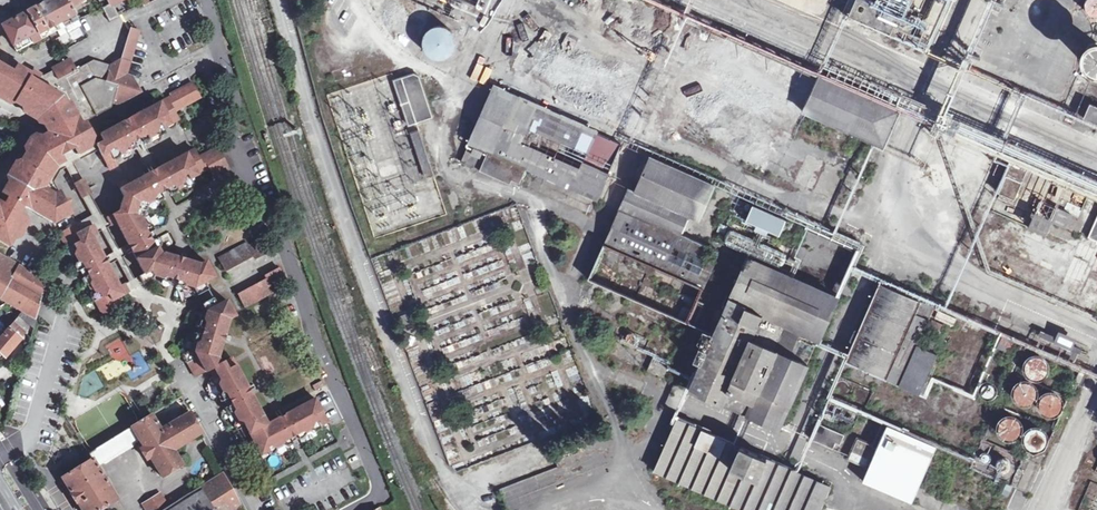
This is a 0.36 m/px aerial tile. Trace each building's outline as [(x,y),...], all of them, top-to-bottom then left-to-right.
[(30,10),(40,29),(41,32),(63,21),(52,0),(50,0),(34,8),(30,10)] [(63,21),(77,14),(73,5),(70,0),(52,0),(63,21)] [(110,3),(106,6),(111,19),(119,15),(113,3),(119,0),(109,0),(110,3)] [(448,14),(454,0),(417,0),(448,14)] [(574,9),(666,51),(682,14),(651,0),(578,0),(574,9)] [(865,8),(870,11),(895,22),(905,0),(868,0),(865,8)] [(865,8),(849,2),(840,21),(862,30),(870,11),(865,8)] [(20,15),(5,23),(16,43),(40,29),(30,10),(20,15)] [(870,11),(862,30),(920,56),(929,37),(895,22),(870,11)] [(468,20),(462,18),(456,33),(461,35),(468,20)] [(140,28),(131,25),(128,34),(138,37),(140,28)] [(455,47),(455,41),(453,36),(450,31),(445,27),(439,26),(433,26),(427,29),(423,32),(420,38),(419,43),(420,49),(422,55),(427,59),(432,62),(438,62),(444,61),(449,58),(453,53),(455,47)] [(523,45),(513,66),(562,88),(585,97),(588,92),(616,104),(638,113),(653,81),(563,39),(535,32),(528,48),(523,45)] [(126,72),(138,37),(128,34),(120,60),(113,63),(112,67),(126,72)] [(727,40),(712,72),(871,144),(880,148),(895,114),(814,79),(727,40)] [(1083,48),(1079,58),(1083,67),(1092,72),(1096,70),(1096,47),(1092,45),(1083,48)] [(9,244),(26,214),(19,210),(23,203),(53,222),(71,212),(59,190),(54,192),(43,185),(55,164),(97,141),(86,120),(113,105),(114,100),(118,102),(142,89),(137,80),(134,74),(126,72),(112,67),(113,63),(96,57),(77,66),(71,56),(53,65),(54,67),(46,71),(47,72),(45,73),(35,68),(34,71),(19,63),(15,69),(0,60),(0,82),(3,84),(14,90),(28,99),(47,110),(59,132),(38,145),(23,169),(7,195),(10,197),(5,204),(0,201),(0,238),(9,244)] [(412,72),(394,78),(408,122),(431,114),(418,75),(412,72)] [(194,79),(172,91),(173,93),(180,106),(202,95),(194,79)] [(43,114),(52,129),(34,139),(0,196),(0,201),(5,204),(10,197),(7,195),(23,169),(38,145),(59,132),(47,110),(28,99),(14,90),(3,84),(0,82),(0,88),(43,114)] [(494,84),(460,159),(511,182),(512,179),(518,181),(525,167),(596,199),(603,182),(607,173),(584,162),(596,136),(601,139),(605,131),(553,107),(521,92),(519,95),(494,84)] [(585,97),(562,88),(553,107),(605,131),(616,104),(588,92),(585,97)] [(173,93),(168,95),(175,108),(180,106),(173,93)] [(168,95),(130,116),(145,142),(150,139),(152,135),(158,131),(162,132),(168,129),(166,125),(180,117),(175,108),(168,95)] [(1088,105),(1081,120),(1096,128),(1096,109),(1088,105)] [(124,119),(101,132),(104,137),(97,141),(99,145),(111,167),(118,163),(115,158),(121,155),(121,152),(129,147),(132,149),(138,146),(124,119)] [(418,130),(412,132),(426,174),(432,172),(418,130)] [(601,139),(596,136),(584,162),(607,173),(620,146),(601,139)] [(99,145),(97,141),(55,164),(43,185),(54,192),(59,190),(53,178),(59,167),(99,145)] [(145,142),(138,146),(150,168),(157,164),(145,142)] [(216,143),(203,150),(211,164),(216,173),(229,165),(216,143)] [(194,144),(157,164),(171,191),(177,188),(178,184),(185,181),(188,182),(194,179),(192,174),(206,166),(199,153),(194,144)] [(211,164),(203,150),(199,153),(206,166),(211,164)] [(627,193),(588,280),(686,325),(715,262),(740,274),(688,390),(777,430),(806,365),(749,340),(756,324),(812,348),(848,270),(856,252),(830,241),(645,158),(629,194),(627,193)] [(1027,168),(1010,160),(995,192),(1010,199),(1015,186),(1019,187),(1027,168)] [(75,161),(67,165),(75,179),(82,174),(75,161)] [(125,175),(117,180),(123,191),(118,206),(107,213),(111,221),(116,218),(128,240),(154,227),(151,221),(148,221),(144,213),(148,200),(155,196),(159,198),(164,195),(150,168),(127,180),(125,175)] [(82,174),(75,179),(82,192),(90,188),(82,174)] [(90,188),(82,192),(92,211),(75,221),(79,228),(92,221),(96,229),(100,226),(112,249),(103,254),(107,261),(116,256),(128,277),(123,280),(128,289),(148,278),(143,269),(135,273),(124,252),(132,248),(128,240),(120,245),(108,223),(111,221),(107,213),(104,215),(90,188)] [(1070,216),(1057,210),(1051,222),(1064,228),(1070,216)] [(1086,240),(1096,245),(1096,216),(1086,240)] [(75,221),(58,230),(66,244),(64,245),(67,251),(71,252),(74,259),(74,263),(77,268),(103,254),(91,231),(96,229),(92,221),(79,228),(75,221)] [(158,234),(132,248),(143,269),(148,278),(152,275),(160,277),(162,281),(169,283),(177,254),(164,250),(160,243),(161,240),(158,234)] [(273,249),(265,234),(250,241),(248,237),(218,253),(226,268),(255,253),(258,256),(273,249)] [(1057,295),(1073,302),(1096,250),(1080,243),(1057,295)] [(0,251),(0,297),(36,317),(47,278),(0,251)] [(201,262),(184,257),(175,285),(182,287),(186,285),(192,287),(196,294),(208,287),(204,280),(215,274),(206,259),(201,262)] [(107,261),(80,275),(84,281),(87,282),(90,289),(90,293),(93,298),(94,297),(103,314),(120,305),(115,296),(128,289),(123,280),(118,283),(107,261)] [(289,279),(281,263),(265,272),(268,276),(238,292),(247,307),(276,291),(274,287),(289,279)] [(879,284),(844,362),(916,395),(934,355),(914,345),(931,307),(879,284)] [(230,317),(236,313),(227,297),(216,303),(212,296),(200,302),(204,308),(201,316),(197,319),(196,324),(209,328),(220,321),(230,317)] [(132,305),(127,309),(130,315),(136,312),(132,305)] [(938,311),(935,318),(953,326),(956,318),(938,311)] [(20,315),(0,337),(0,350),(5,355),(22,337),(30,343),(34,327),(20,315)] [(220,321),(209,328),(225,332),(230,317),(220,321)] [(184,352),(197,378),(212,369),(211,368),(215,366),(222,340),(194,331),(192,337),(194,341),(192,348),(184,352)] [(1070,351),(1076,340),(1060,331),(1054,342),(1070,351)] [(1017,343),(1002,337),(996,350),(1011,356),(1017,343)] [(118,367),(132,361),(122,338),(108,344),(118,367)] [(1044,382),(1052,361),(1030,353),(1022,374),(1044,382)] [(211,368),(212,369),(214,372),(235,360),(234,357),(215,366),(211,368)] [(653,357),(648,370),(663,377),(668,364),(653,357)] [(235,360),(214,372),(215,376),(211,378),(214,383),(217,384),(221,390),(220,394),(223,400),(249,387),(235,360)] [(1064,406),(1065,399),(1039,384),(1021,381),(1015,391),(1012,406),(1035,420),(1005,414),(998,427),(997,435),(1010,443),(1022,445),(1030,450),(1042,452),(1048,441),(1050,431),(1064,406)] [(260,407),(252,392),(226,406),(230,412),(232,412),(237,421),(236,423),(239,429),(243,427),(246,434),(251,432),(262,453),(269,449),(271,453),(276,450),(275,446),(279,443),(268,423),(264,415),(260,407)] [(328,418),(317,397),(286,413),(299,438),(303,435),(305,430),(312,426),(316,429),(322,425),(321,422),(328,418)] [(152,414),(133,426),(140,440),(144,446),(140,448),(147,459),(151,457),(163,476),(184,464),(175,449),(202,433),(197,424),(191,412),(170,424),(167,420),(159,425),(152,414)] [(268,423),(279,443),(284,442),(288,443),(294,441),(280,416),(268,423)] [(652,471),(739,509),(817,509),(826,489),(794,475),(763,460),(764,459),(738,447),(736,449),(675,421),(652,471)] [(818,424),(810,442),(832,452),(835,446),(839,448),(844,436),(818,424)] [(93,458),(98,466),(140,440),(133,426),(89,453),(92,458),(93,458)] [(856,438),(846,461),(863,469),(873,446),(856,438)] [(92,458),(77,467),(62,476),(72,492),(71,493),(74,498),(77,503),(79,501),(84,509),(98,509),(118,498),(98,466),(93,458),(92,458)] [(223,472),(167,506),(162,509),(242,509),(223,472)] [(167,506),(161,497),(145,507),(147,509),(162,509),(167,506)]
